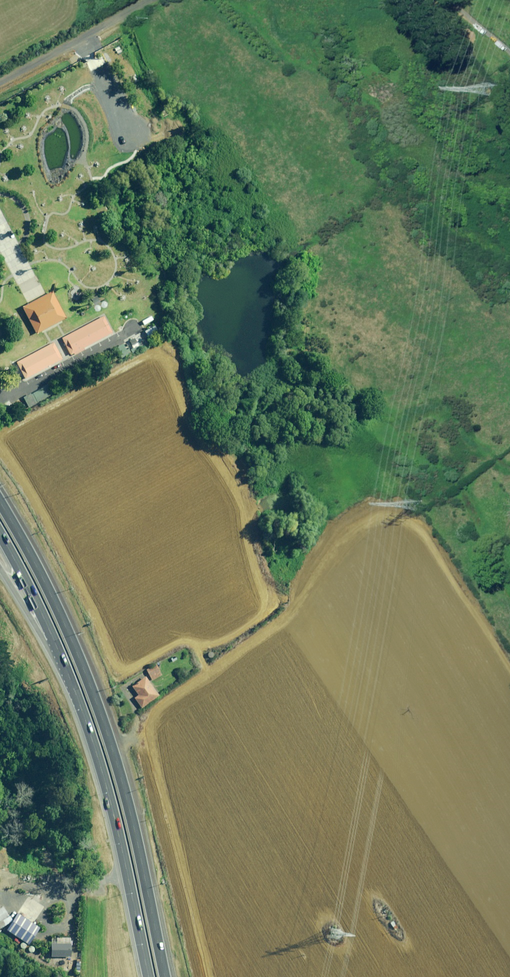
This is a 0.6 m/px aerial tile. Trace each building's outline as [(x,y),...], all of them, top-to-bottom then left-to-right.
[(38,299),(21,308),(35,332),(64,315),(50,291),(38,299)] [(102,316),(60,337),(70,356),(112,334),(102,316)] [(154,323),(113,347),(120,359),(170,330),(167,324),(157,329),(154,323)] [(49,343),(14,363),(24,379),(58,358),(49,343)] [(51,383),(24,397),(28,406),(56,392),(51,383)] [(161,675),(155,665),(146,671),(151,680),(161,675)] [(157,696),(144,677),(137,682),(138,684),(132,688),(137,695),(134,698),(140,708),(157,696)] [(21,941),(28,945),(39,928),(17,914),(10,922),(6,930),(21,941)] [(69,957),(69,938),(50,938),(50,957),(69,957)]
